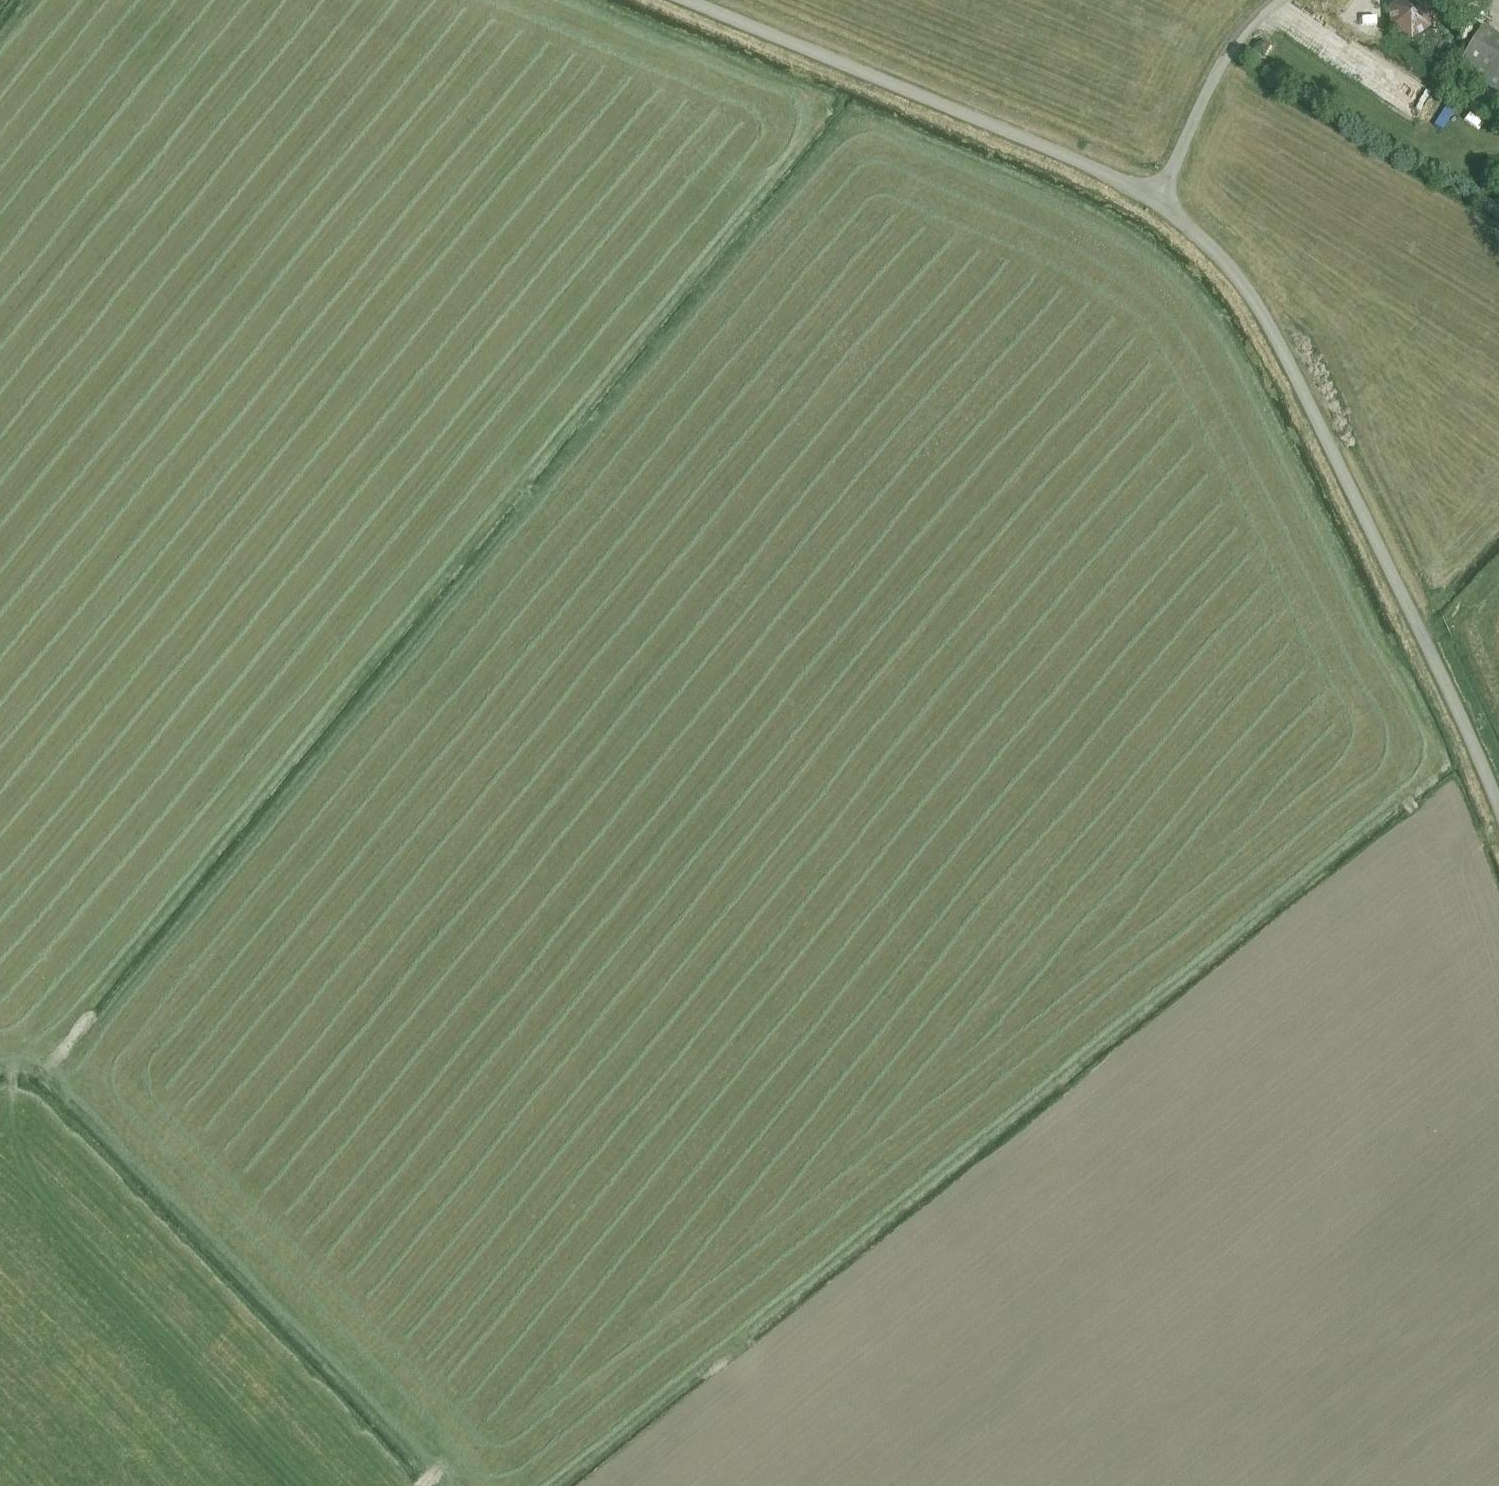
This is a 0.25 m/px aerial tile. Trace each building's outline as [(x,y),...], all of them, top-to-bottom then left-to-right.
[(1456,68),(1498,95),(1498,38),(1482,28),(1456,68)]
